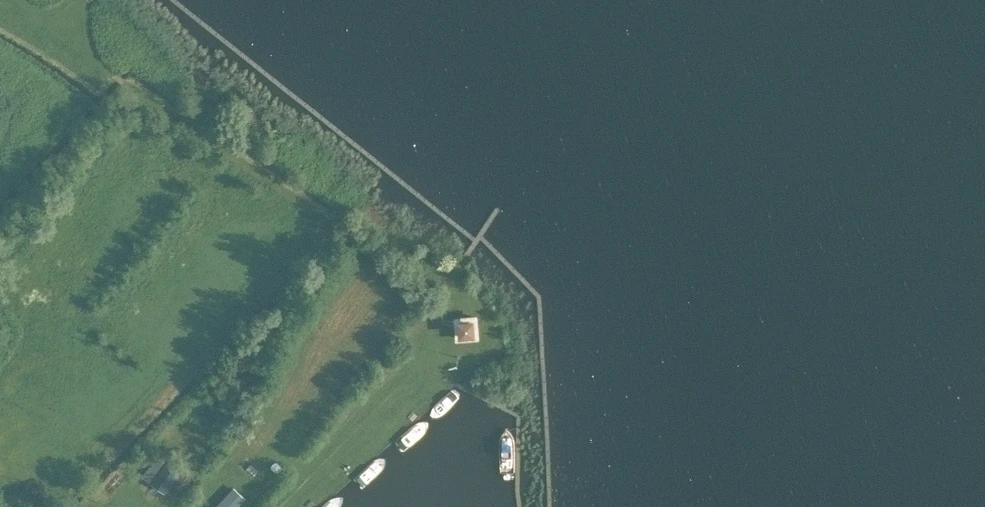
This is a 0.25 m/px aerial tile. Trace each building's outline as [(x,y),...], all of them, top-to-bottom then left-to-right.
[(458,336),(476,335),(474,318),(457,320),(458,336)] [(171,496),(187,474),(158,453),(141,475),(171,496)] [(246,499),(234,487),(215,506),(238,506),(246,499)]
